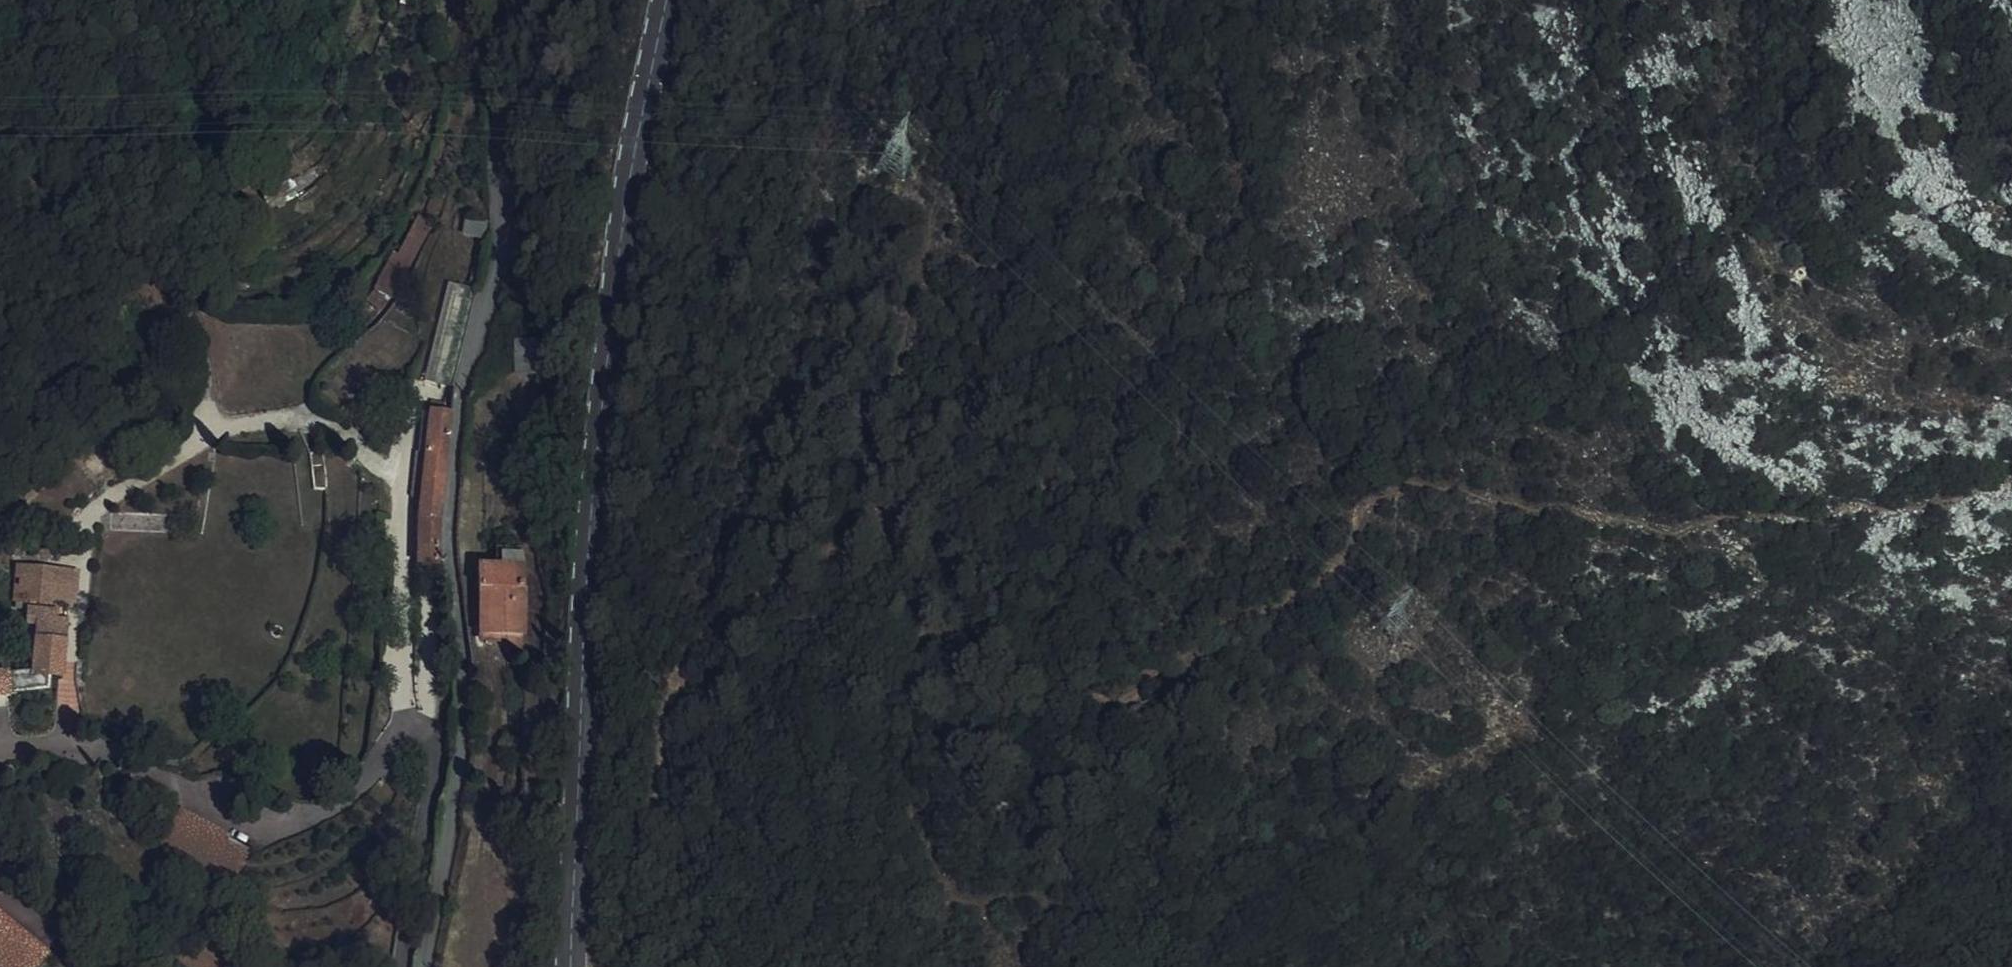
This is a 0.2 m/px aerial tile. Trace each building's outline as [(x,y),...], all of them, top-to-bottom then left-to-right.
[(432,338),(457,351),(473,292),(446,286),(432,338)] [(432,338),(419,383),(447,390),(457,351),(432,338)] [(531,368),(526,343),(509,343),(508,367),(531,368)] [(531,368),(545,369),(546,344),(526,343),(531,368)] [(409,564),(431,564),(432,490),(444,419),(417,410),(414,458),(410,506),(407,520),(409,564)] [(492,567),(511,567),(510,553),(492,552),(492,567)] [(22,628),(15,677),(45,681),(53,607),(56,579),(54,573),(8,567),(4,596),(15,601),(11,626),(22,628)] [(519,633),(517,567),(511,567),(492,567),(467,567),(468,607),(478,608),(479,634),(519,633)] [(66,609),(70,575),(54,573),(56,579),(53,607),(66,609)] [(39,961),(42,958),(0,920),(0,926),(39,961)] [(39,961),(0,926),(0,966),(34,966),(39,961)]
